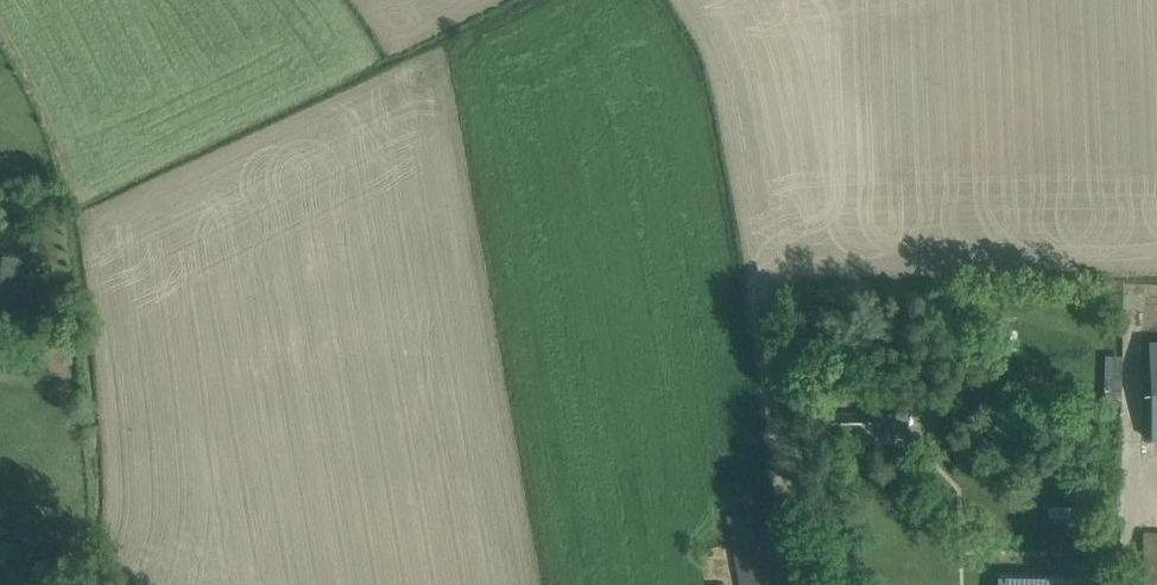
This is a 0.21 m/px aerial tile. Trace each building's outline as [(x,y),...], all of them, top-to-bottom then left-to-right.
[(1148,344),(1151,441),(1156,441),(1156,344),(1148,344)] [(886,410),(810,412),(811,441),(887,439),(886,410)] [(778,557),(779,557),(769,508),(726,516),(736,565),(740,584),(784,584),(778,557)] [(1146,533),(1143,584),(1156,584),(1156,534),(1146,533)] [(1078,571),(997,570),(997,584),(1078,584),(1078,571)]
